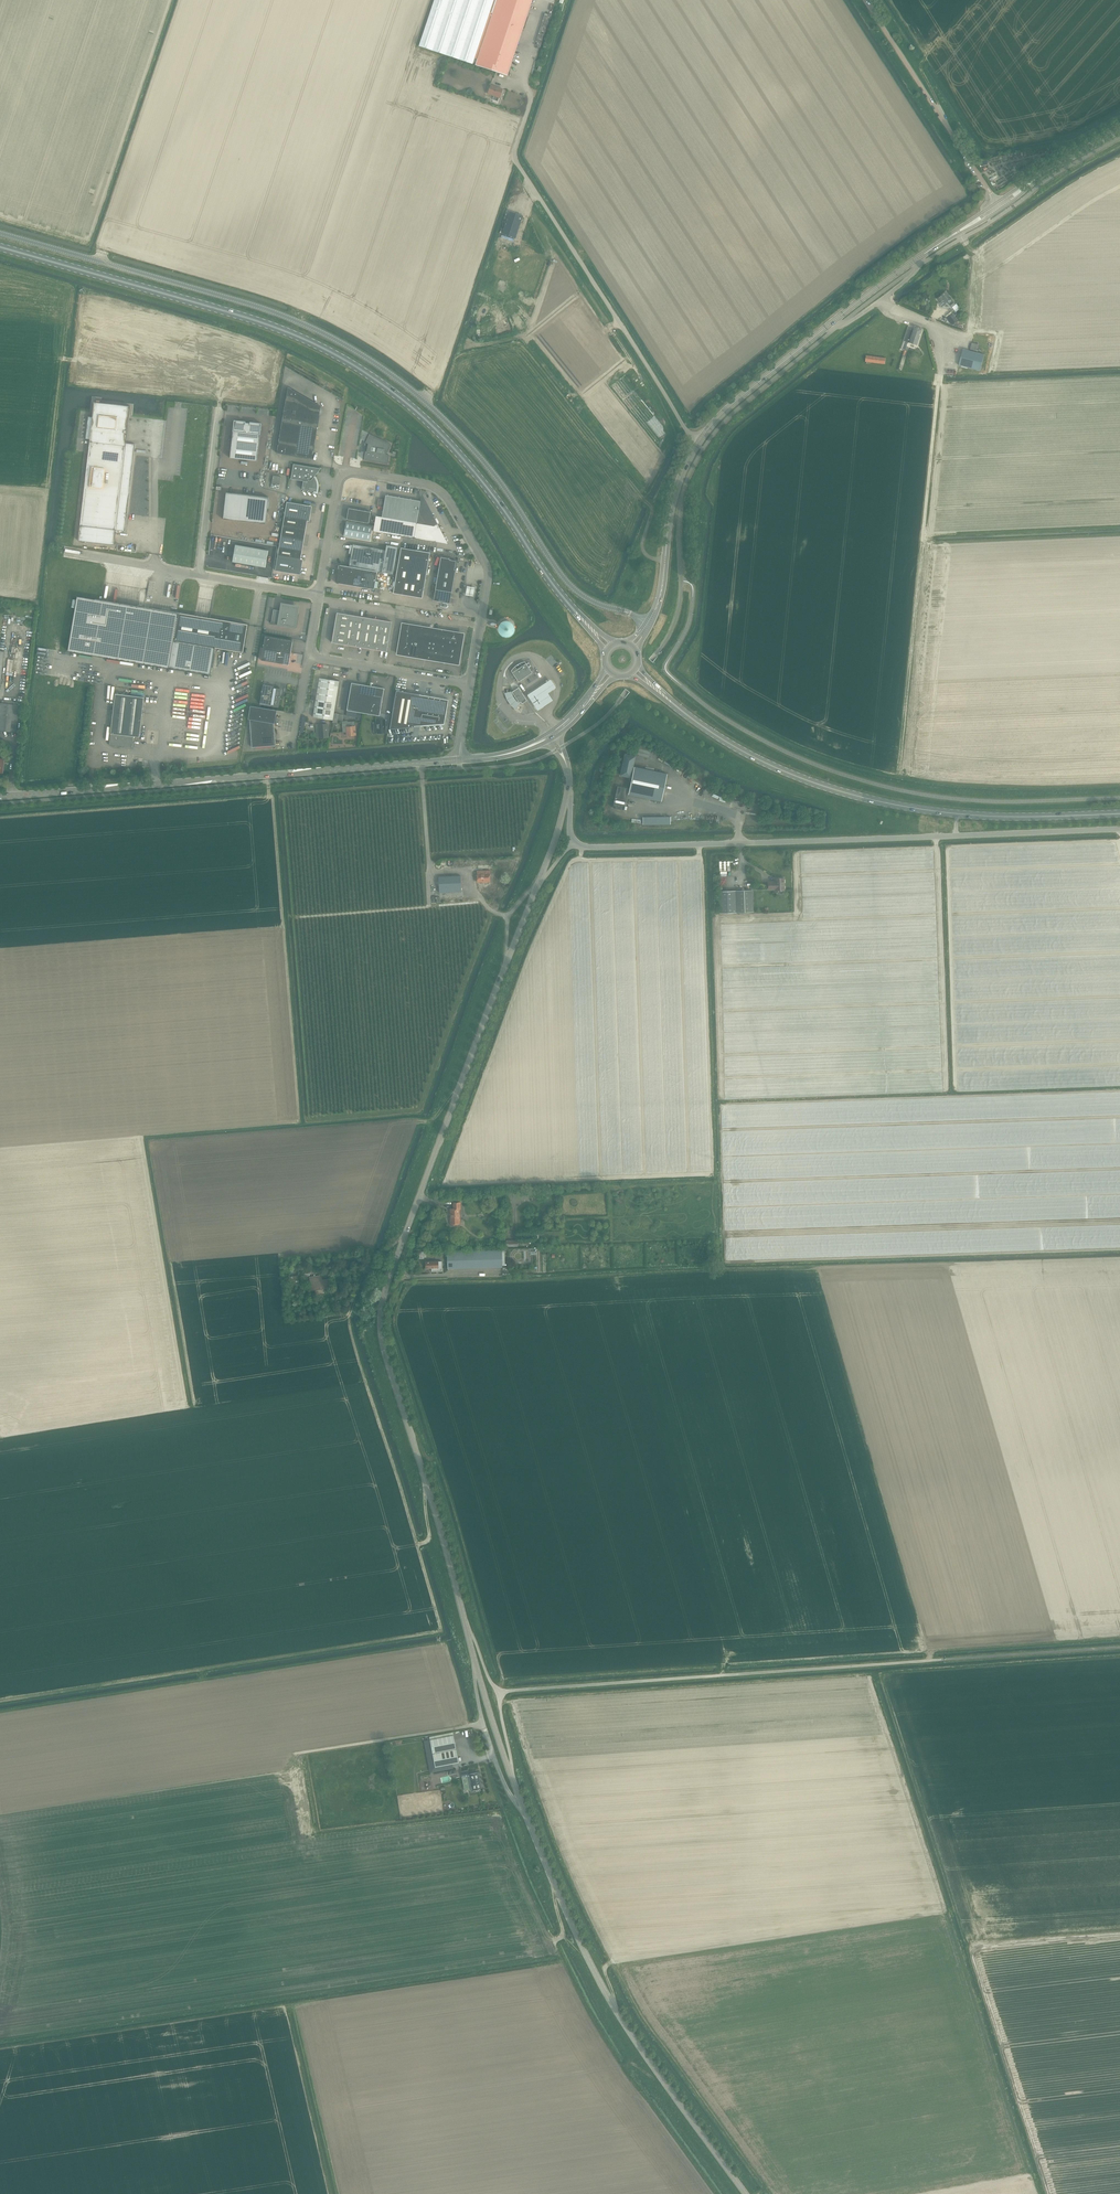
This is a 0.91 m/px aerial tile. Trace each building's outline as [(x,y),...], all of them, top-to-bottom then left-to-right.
[(419,46),(443,54),(473,64),(473,63),(474,63),(495,0),(434,0),(419,46)] [(474,63),(475,64),(475,65),(495,72),(507,75),(532,0),(495,0),(474,63)] [(488,94),(499,98),(502,89),(491,85),(488,94)] [(1052,153),(1043,158),(1045,162),(1058,154),(1053,145),(1049,147),(1052,153)] [(988,162),(989,162),(1003,159),(1003,160),(1008,159),(1007,156),(1011,155),(1011,153),(1005,154),(1005,155),(991,158),(984,160),(980,161),(981,166),(988,164),(988,162)] [(502,234),(515,238),(518,228),(522,216),(509,211),(502,234)] [(946,292),(938,299),(940,302),(939,303),(942,306),(949,301),(950,303),(950,304),(952,307),(956,304),(953,301),(951,299),(946,292)] [(953,325),(958,321),(952,313),(946,317),(953,325)] [(914,329),(909,327),(904,341),(910,342),(910,343),(917,345),(922,329),(915,326),(914,329)] [(980,370),(984,354),(963,349),(959,365),(980,370)] [(885,363),(886,358),(867,355),(866,361),(885,363)] [(277,453),(312,459),(319,415),(316,414),(317,408),(310,403),(311,401),(288,388),(283,420),(282,420),(277,453)] [(85,481),(78,540),(114,545),(116,530),(125,531),(135,444),(126,443),(130,406),(94,402),(93,412),(98,413),(97,417),(88,416),(85,439),(90,439),(88,452),(91,452),(88,481),(85,481)] [(250,423),(245,423),(245,421),(234,420),(230,458),(257,461),(261,423),(250,422),(250,423)] [(368,444),(367,451),(365,451),(364,460),(388,464),(389,455),(386,454),(386,452),(387,453),(391,444),(369,434),(365,442),(368,444)] [(316,492),(316,493),(317,489),(317,488),(317,486),(317,485),(317,484),(317,483),(317,482),(314,477),(321,468),(293,464),(291,479),(303,481),(302,489),(316,492)] [(271,487),(279,489),(281,477),(273,475),(271,487)] [(226,492),(223,519),(265,524),(268,497),(226,492)] [(376,516),(373,531),(445,544),(436,526),(424,501),(423,502),(420,501),(385,495),(385,500),(378,498),(377,506),(383,507),(382,517),(376,516)] [(370,509),(372,502),(364,500),(363,506),(360,505),(360,504),(358,504),(357,506),(370,509)] [(286,502),(285,513),(308,517),(310,507),(302,506),(302,504),(286,502)] [(349,508),(347,519),(368,523),(370,512),(349,508)] [(285,513),(283,525),(304,528),(306,519),(308,520),(308,517),(285,513)] [(344,536),(369,540),(372,527),(346,523),(344,536)] [(283,525),(281,536),(302,540),(304,528),(283,525)] [(281,536),(279,547),(300,551),(302,540),(281,536)] [(235,545),(232,562),(265,568),(268,551),(235,545)] [(377,571),(393,574),(397,547),(386,545),(385,550),(353,545),(351,557),(349,557),(348,566),(349,566),(377,571)] [(279,547),(277,559),(301,563),(301,561),(299,560),(300,551),(279,547)] [(401,548),(398,564),(407,566),(412,567),(427,569),(430,553),(401,548)] [(449,559),(440,557),(433,600),(449,603),(455,570),(454,570),(456,561),(449,560),(449,559)] [(301,563),(277,559),(275,570),(291,573),(291,572),(299,573),(301,563)] [(393,593),(407,595),(412,567),(407,566),(398,564),(393,593)] [(339,565),(336,583),(374,589),(377,571),(349,566),(349,567),(339,565)] [(412,567),(407,595),(422,598),(427,569),(412,567)] [(475,587),(467,586),(465,595),(474,596),(475,587)] [(77,596),(69,651),(169,667),(210,674),(215,647),(243,652),(247,624),(210,618),(209,618),(195,615),(194,615),(178,613),(101,600),(77,596)] [(294,626),(294,628),(296,612),(296,611),(296,609),(295,608),(294,607),(292,606),(282,604),(281,611),(273,609),(271,622),(270,622),(294,626)] [(335,620),(346,622),(348,614),(337,612),(335,620)] [(346,627),(354,628),(356,616),(348,614),(346,622),(346,627)] [(354,628),(363,630),(365,617),(356,616),(354,628)] [(363,630),(372,631),(374,619),(365,617),(363,630)] [(372,631),(380,633),(383,620),(374,619),(372,631)] [(345,629),(346,627),(346,622),(335,620),(334,627),(345,629)] [(383,620),(380,633),(389,634),(391,622),(383,620)] [(499,628),(500,629),(501,631),(502,632),(503,632),(504,633),(506,633),(507,633),(508,633),(510,632),(511,631),(512,629),(512,628),(512,627),(512,625),(512,624),(511,623),(510,622),(509,621),(507,620),(506,620),(504,620),(503,621),(502,621),(501,622),(500,624),(499,625),(499,627),(499,628)] [(419,639),(421,627),(413,625),(412,629),(411,630),(401,628),(400,639),(418,642),(419,639)] [(334,627),(333,635),(344,637),(345,629),(334,627)] [(343,644),(351,646),(354,628),(346,627),(345,629),(344,637),(343,644)] [(421,627),(419,639),(428,640),(430,628),(421,627)] [(351,646),(360,647),(363,630),(354,628),(351,646)] [(438,630),(430,628),(428,640),(436,642),(438,630)] [(360,647),(369,648),(372,631),(363,630),(360,647)] [(447,631),(438,630),(436,642),(445,643),(447,631)] [(369,648),(377,650),(380,633),(372,631),(369,648)] [(380,633),(377,650),(386,651),(389,634),(380,633)] [(461,635),(446,633),(445,643),(459,645),(461,635)] [(332,642),(343,644),(344,637),(333,635),(332,642)] [(265,636),(263,648),(290,652),(292,640),(265,636)] [(416,657),(418,642),(400,639),(398,649),(407,650),(408,652),(408,655),(416,657)] [(428,640),(419,639),(418,642),(416,657),(424,658),(428,640)] [(424,658),(433,660),(433,658),(436,642),(428,640),(424,658)] [(442,659),(445,643),(436,642),(433,658),(442,659)] [(445,643),(442,659),(457,662),(459,645),(445,643)] [(263,648),(261,660),(288,664),(290,652),(263,648)] [(8,655),(8,672),(16,672),(17,656),(8,655)] [(511,671),(518,682),(532,673),(525,662),(521,663),(518,664),(515,666),(513,668),(511,671)] [(313,717),(333,720),(334,714),(339,681),(319,678),(313,717)] [(549,692),(556,687),(551,679),(528,694),(538,709),(553,699),(549,692)] [(357,712),(363,713),(368,685),(351,683),(347,710),(357,712)] [(368,685),(363,713),(379,716),(384,688),(368,685)] [(263,686),(260,704),(278,707),(281,695),(282,689),(280,689),(274,688),(263,686)] [(513,691),(512,692),(519,703),(523,700),(526,698),(518,687),(516,689),(513,691)] [(396,690),(390,729),(414,727),(414,726),(444,724),(448,699),(396,690)] [(519,703),(512,693),(511,692),(505,694),(506,700),(510,706),(516,710),(519,703)] [(121,747),(124,747),(124,746),(132,747),(133,736),(139,737),(144,697),(115,694),(109,745),(121,746),(121,747)] [(16,732),(19,705),(0,703),(0,731),(16,732)] [(275,745),(274,723),(274,724),(276,714),(265,713),(266,708),(250,706),(248,719),(249,719),(251,747),(275,745)] [(497,713),(493,716),(503,729),(507,725),(497,713)] [(376,720),(377,733),(386,732),(385,719),(376,720)] [(342,722),(343,732),(346,732),(347,735),(356,735),(355,726),(354,726),(354,722),(347,722),(347,721),(342,722)] [(318,725),(319,738),(328,737),(327,724),(318,725)] [(632,770),(634,756),(625,754),(620,775),(630,777),(631,775),(632,770)] [(628,788),(627,794),(661,801),(667,774),(634,767),(633,770),(632,770),(631,775),(632,775),(629,788),(628,788)] [(623,810),(628,788),(617,786),(613,807),(623,810)] [(643,824),(670,824),(670,816),(643,816),(643,824)] [(483,864),(475,864),(476,870),(478,870),(479,882),(489,881),(494,881),(493,869),(483,869),(483,864)] [(769,890),(775,890),(784,890),(784,878),(775,878),(775,881),(768,881),(769,890)] [(460,881),(438,881),(439,892),(461,891),(460,881)] [(718,891),(719,913),(753,912),(752,890),(718,891)] [(458,1209),(460,1209),(460,1202),(453,1202),(453,1208),(450,1208),(450,1224),(460,1224),(459,1215),(458,1215),(458,1209)] [(447,1269),(502,1267),(502,1250),(447,1251),(447,1269)] [(432,1259),(423,1259),(424,1267),(426,1267),(438,1267),(438,1261),(432,1261),(432,1259)] [(323,1292),(322,1287),(330,1286),(329,1279),(322,1280),(321,1274),(309,1276),(311,1289),(315,1289),(315,1293),(323,1292)] [(289,1276),(291,1286),(299,1285),(298,1275),(289,1276)] [(432,1753),(456,1749),(453,1735),(449,1735),(430,1739),(432,1753)] [(432,1753),(435,1766),(458,1762),(456,1749),(432,1753)] [(449,1767),(440,1769),(442,1778),(452,1776),(449,1767)] [(468,1775),(467,1775),(470,1790),(473,1789),(473,1792),(481,1790),(480,1787),(481,1787),(478,1772),(468,1774),(468,1775)]
